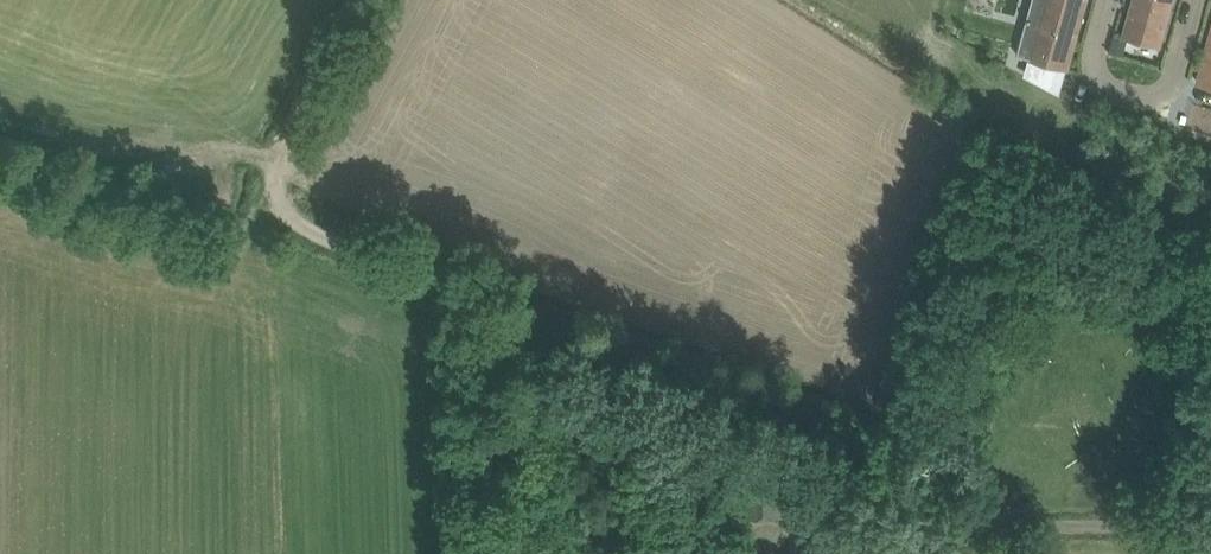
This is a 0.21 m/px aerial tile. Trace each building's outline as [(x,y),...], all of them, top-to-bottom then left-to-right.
[(1066,67),(1085,0),(1054,0),(1047,25),(1038,22),(1028,56),(1066,67)] [(1124,34),(1159,44),(1171,0),(1134,0),(1124,34)] [(1210,85),(1210,34),(1198,81),(1210,85)]
